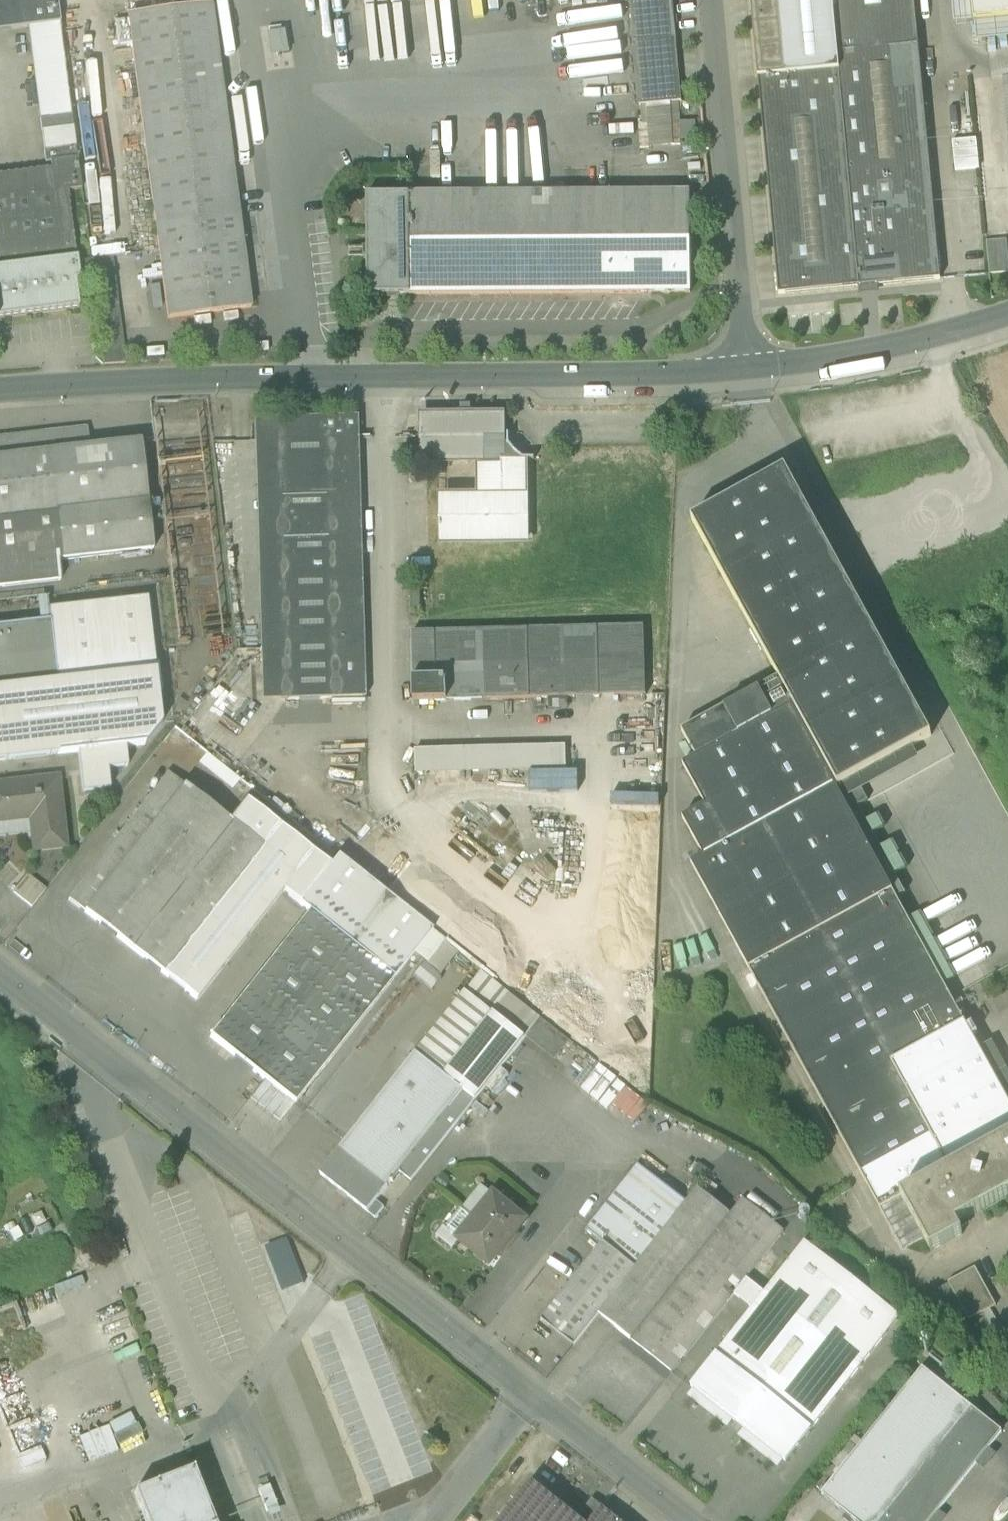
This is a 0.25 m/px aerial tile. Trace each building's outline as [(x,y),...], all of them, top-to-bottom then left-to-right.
[(12,31),(8,0),(0,0),(0,32),(12,31)] [(57,0),(8,0),(12,31),(29,28),(61,24),(57,0)] [(635,42),(677,39),(673,0),(631,0),(635,42)] [(759,78),(777,269),(779,295),(861,288),(942,280),(920,45),(915,0),(752,0),(759,78)] [(954,25),(975,23),(973,0),(952,0),(954,25)] [(975,23),(1007,20),(1007,0),(973,0),(975,23)] [(129,16),(156,227),(239,216),(212,5),(129,16)] [(975,23),(977,44),(1007,42),(1007,20),(975,23)] [(72,116),(61,24),(29,28),(40,120),(72,116)] [(272,29),(274,55),(288,54),(287,29),(272,29)] [(682,102),(677,39),(635,42),(641,106),(678,103),(682,102)] [(678,103),(641,106),(643,125),(647,125),(649,149),(675,147),(673,123),(680,122),(678,103)] [(74,128),(72,116),(40,120),(42,132),(74,128)] [(696,121),(680,122),(681,141),(697,141),(696,121)] [(76,147),(74,128),(42,132),(44,151),(76,147)] [(976,139),(956,140),(957,160),(977,159),(976,139)] [(78,159),(76,147),(44,151),(46,163),(51,162),(78,159)] [(78,159),(51,162),(51,169),(0,175),(0,269),(78,259),(78,258),(77,258),(69,192),(82,190),(78,159)] [(691,193),(411,195),(412,295),(691,293),(691,193)] [(368,295),(412,295),(411,195),(368,195),(368,295)] [(252,309),(239,216),(156,227),(169,320),(252,309)] [(991,274),(1007,273),(1007,244),(1007,240),(988,242),(991,274)] [(78,259),(0,269),(0,319),(80,309),(77,286),(76,287),(75,281),(81,281),(78,259)] [(92,265),(105,365),(128,362),(116,262),(92,265)] [(514,452),(511,448),(511,447),(502,447),(502,417),(424,418),(424,462),(481,461),(481,498),(443,498),(444,542),(526,542),(525,459),(520,457),(514,452)] [(356,418),(278,420),(285,649),(261,649),(261,663),(286,662),(287,703),(365,700),(363,638),(330,640),(323,439),(357,438),(356,418)] [(253,421),(261,649),(285,649),(278,420),(253,421)] [(48,433),(50,453),(90,448),(87,428),(48,433)] [(50,453),(48,433),(0,438),(0,458),(50,453)] [(363,638),(357,438),(323,439),(330,640),(363,638)] [(141,442),(90,448),(50,453),(57,513),(55,513),(61,561),(154,551),(141,442)] [(55,513),(57,513),(50,453),(0,458),(0,520),(55,513)] [(692,521),(717,566),(734,597),(779,679),(793,705),(792,706),(837,789),(840,787),(855,778),(912,747),(932,737),(785,469),(692,521)] [(55,513),(0,520),(0,588),(61,581),(59,562),(61,561),(55,513)] [(714,608),(734,597),(717,566),(697,577),(714,608)] [(147,597),(147,584),(107,586),(108,599),(147,597)] [(0,689),(0,716),(5,761),(78,753),(106,750),(126,748),(146,745),(162,724),(148,599),(49,610),(50,621),(51,621),(58,683),(0,689)] [(0,627),(0,689),(58,683),(51,621),(50,621),(0,627)] [(412,634),(414,702),(448,701),(447,681),(483,680),(483,700),(555,698),(554,678),(644,675),(645,696),(648,696),(646,627),(412,634)] [(263,704),(287,703),(286,662),(261,663),(263,704)] [(554,678),(555,698),(645,696),(644,675),(554,678)] [(682,732),(696,758),(792,706),(793,705),(779,679),(682,732)] [(447,681),(448,701),(483,700),(483,680),(447,681)] [(691,864),(749,969),(892,890),(837,789),(792,706),(696,758),(683,765),(705,806),(695,812),(683,819),(704,857),(691,864)] [(416,750),(417,774),(566,770),(566,746),(416,750)] [(912,747),(855,778),(862,791),(919,759),(912,747)] [(126,748),(106,750),(108,770),(128,767),(126,748)] [(110,789),(108,770),(106,750),(78,753),(83,793),(110,789)] [(344,757),(345,768),(368,768),(367,756),(344,757)] [(69,900),(164,975),(263,848),(230,822),(169,774),(69,900)] [(855,778),(840,787),(847,799),(862,791),(855,778)] [(35,851),(65,847),(57,779),(25,782),(25,780),(4,783),(5,785),(0,785),(0,822),(34,818),(36,831),(33,831),(33,833),(35,851)] [(868,801),(862,791),(847,799),(840,787),(837,789),(892,890),(896,898),(905,893),(895,873),(905,868),(892,841),(881,847),(873,833),(884,827),(877,815),(866,821),(858,807),(868,801)] [(300,905),(331,867),(247,801),(230,822),(263,848),(164,975),(197,1001),(283,891),(300,905)] [(0,822),(0,837),(33,833),(33,831),(36,831),(34,818),(0,822)] [(300,905),(309,913),(394,980),(432,932),(338,857),(331,867),(300,905)] [(13,893),(32,908),(46,890),(28,875),(13,893)] [(901,1198),(902,1197),(902,1196),(1007,1138),(1007,1102),(979,1049),(944,984),(908,919),(896,898),(892,890),(749,969),(880,1209),(901,1198)] [(295,1105),(394,980),(309,913),(210,1037),(265,1080),(295,1105)] [(919,913),(908,919),(944,984),(955,978),(919,913)] [(427,964),(443,976),(460,954),(444,942),(427,964)] [(439,1026),(432,1035),(460,1056),(494,1014),(525,1039),(541,1018),(483,972),(440,1026),(439,1026)] [(475,1101),(525,1039),(494,1014),(460,1056),(432,1035),(416,1054),(463,1092),(475,1101)] [(979,1049),(1007,1102),(1007,1072),(992,1042),(979,1049)] [(416,1054),(341,1149),(388,1187),(392,1182),(393,1183),(394,1182),(393,1181),(399,1172),(463,1092),(416,1054)] [(295,1105),(265,1080),(249,1100),(280,1124),(295,1105)] [(399,1172),(412,1181),(475,1101),(463,1092),(399,1172)] [(902,1196),(902,1197),(901,1198),(932,1253),(963,1235),(957,1225),(1007,1197),(1007,1138),(902,1196)] [(376,1201),(388,1187),(341,1149),(321,1174),(368,1212),(376,1201)] [(587,1229),(603,1243),(636,1268),(686,1205),(638,1164),(587,1229)] [(698,1189),(686,1205),(636,1268),(599,1314),(631,1340),(730,1214),(698,1189)] [(494,1195),(476,1217),(508,1243),(526,1221),(494,1195)] [(673,1372),(734,1294),(747,1279),(784,1231),(744,1200),(633,1341),(673,1372)] [(369,1212),(376,1218),(385,1207),(378,1201),(369,1212)] [(448,1230),(459,1238),(476,1217),(465,1208),(461,1209),(448,1226),(448,1230)] [(508,1243),(476,1217),(459,1238),(458,1239),(490,1265),(508,1243)] [(599,1314),(636,1268),(603,1243),(541,1321),(574,1346),(599,1314)] [(805,1243),(766,1293),(860,1367),(900,1317),(805,1243)] [(959,1302),(970,1322),(998,1306),(977,1267),(949,1283),(959,1302)] [(734,1294),(753,1309),(766,1293),(747,1279),(734,1294)] [(931,1293),(941,1312),(959,1302),(949,1283),(931,1293)] [(753,1309),(717,1355),(811,1429),(860,1367),(766,1293),(753,1309)] [(925,1370),(959,1397),(972,1380),(938,1354),(925,1370)] [(811,1429),(717,1355),(691,1387),(786,1462),(811,1429)] [(925,1370),(923,1369),(823,1495),(856,1520),(932,1520),(1003,1432),(959,1397),(925,1370)] [(80,1439),(90,1463),(145,1440),(136,1416),(80,1439)] [(194,1470),(135,1493),(146,1520),(214,1520),(194,1470)] [(535,1483),(505,1520),(583,1520),(535,1483)] [(603,1508),(593,1520),(620,1520),(603,1508)]
